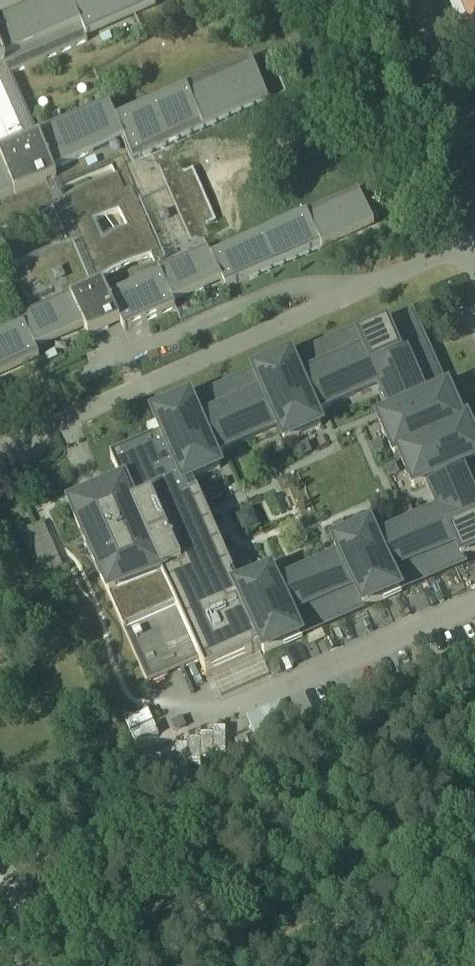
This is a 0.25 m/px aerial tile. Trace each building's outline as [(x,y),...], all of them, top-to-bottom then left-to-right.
[(27,147),(0,159),(0,162),(0,231),(53,208),(69,244),(15,267),(0,232),(0,237),(33,311),(21,316),(24,324),(0,334),(0,377),(40,360),(35,350),(85,329),(89,338),(110,329),(121,324),(124,332),(176,309),(173,304),(222,282),(226,290),(321,248),(322,250),(374,227),(359,191),(211,256),(207,248),(167,266),(114,145),(124,141),(133,161),(268,102),(268,100),(289,90),(274,55),(252,64),(251,62),(186,90),(187,93),(117,124),(109,107),(38,138),(11,76),(87,43),(86,40),(156,9),(154,3),(161,0),(70,0),(69,0),(53,0),(0,23),(0,85),(27,147)] [(474,31),(474,0),(461,0),(474,31)] [(153,442),(111,461),(123,487),(71,510),(147,685),(199,662),(207,679),(211,676),(260,655),(263,654),(265,659),(301,643),(300,640),(364,613),(401,597),(400,595),(466,566),(463,561),(474,555),(474,441),(467,423),(463,425),(448,391),(446,392),(421,337),(413,341),(403,319),(387,326),(360,337),(358,332),(292,361),(291,359),(255,374),(255,375),(191,403),(190,401),(154,417),(157,425),(148,429),(153,442)] [(260,655),(211,676),(221,697),(269,676),(260,655)]
